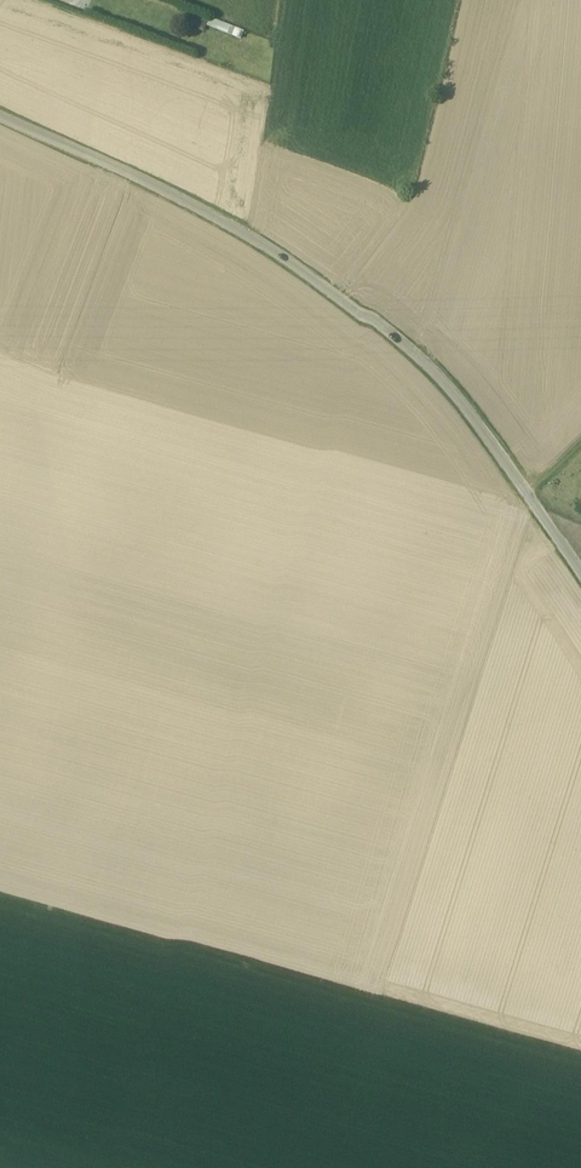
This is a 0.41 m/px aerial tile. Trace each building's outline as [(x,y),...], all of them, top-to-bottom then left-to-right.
[(209,20),(199,17),(194,29),(204,33),(209,20)] [(209,19),(206,27),(240,40),(244,32),(209,19)]
